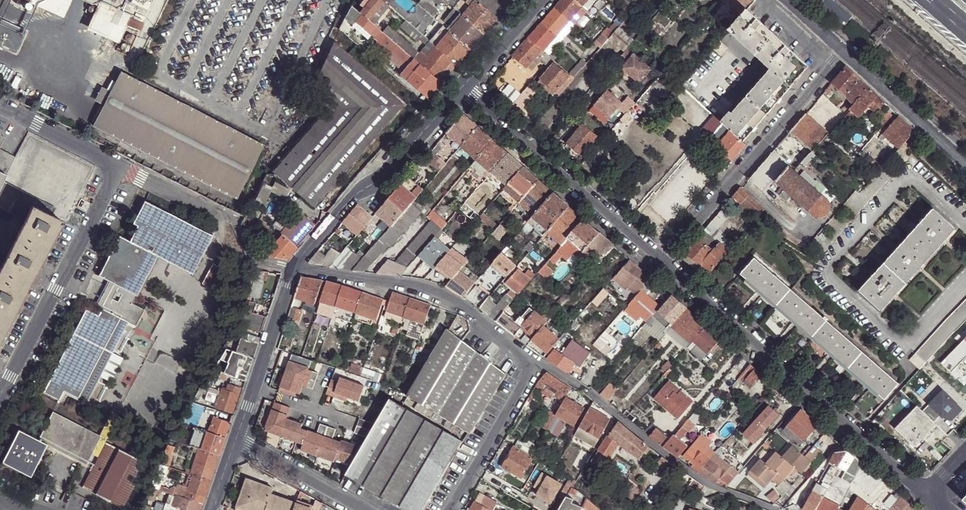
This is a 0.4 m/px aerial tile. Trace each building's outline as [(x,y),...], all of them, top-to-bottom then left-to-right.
[(62,15),(69,0),(29,0),(62,15)] [(99,6),(89,27),(118,41),(130,14),(142,19),(150,0),(102,0),(99,6)] [(383,1),(382,0),(363,0),(359,6),(362,9),(359,12),(362,15),(368,20),(383,1)] [(421,7),(433,17),(437,11),(424,0),(419,0),(416,3),(421,7)] [(483,33),(506,6),(499,0),(444,0),(447,2),(451,6),(454,9),(461,14),(483,33)] [(575,0),(562,0),(555,8),(569,21),(573,16),(582,6),(575,0)] [(582,6),(587,10),(596,0),(588,0),(582,6)] [(851,17),(831,0),(824,0),(820,5),(844,25),(851,17)] [(373,24),(389,5),(383,1),(368,20),(373,24)] [(578,21),(587,10),(582,6),(573,16),(578,21)] [(569,21),(555,8),(541,24),(556,36),(569,21)] [(448,30),(461,14),(454,9),(442,24),(448,30)] [(758,19),(747,9),(741,16),(752,27),(758,19)] [(469,48),(483,33),(461,14),(448,30),(469,48)] [(426,98),(440,82),(413,58),(381,31),(373,24),(368,20),(362,15),(356,21),(378,40),(374,44),(404,70),(399,74),(426,98)] [(576,23),(578,21),(573,16),(569,21),(574,25),(576,23)] [(741,16),(729,30),(740,40),(752,27),(741,16)] [(0,19),(0,46),(16,53),(25,31),(0,19)] [(775,35),(758,19),(752,27),(769,42),(775,35)] [(440,82),(457,64),(435,45),(428,39),(406,20),(400,27),(404,30),(403,31),(411,38),(415,34),(426,44),(427,43),(432,48),(426,55),(421,51),(419,53),(386,25),(381,31),(413,58),(440,82)] [(561,40),(574,25),(569,21),(556,36),(561,40)] [(613,33),(619,27),(613,23),(609,29),(613,33)] [(435,45),(448,30),(442,24),(441,24),(430,36),(428,39),(435,45)] [(545,49),(556,36),(541,24),(528,39),(542,50),(547,55),(548,55),(550,53),(545,49)] [(634,40),(619,27),(613,33),(608,39),(624,51),(627,48),(632,42),(634,40)] [(769,42),(752,27),(740,40),(757,56),(769,42)] [(608,39),(613,33),(609,29),(604,35),(608,39)] [(457,64),(469,48),(448,30),(435,45),(457,64)] [(788,47),(775,35),(769,42),(803,74),(808,66),(793,52),(788,47)] [(550,53),(561,40),(556,36),(545,49),(550,53)] [(635,38),(634,40),(632,42),(639,49),(642,45),(635,38)] [(542,50),(528,39),(513,56),(527,67),(542,50)] [(720,41),(713,48),(720,55),(727,48),(720,41)] [(803,74),(769,42),(757,56),(770,69),(784,81),(791,86),(803,74)] [(403,104),(334,43),(319,73),(308,96),(324,111),(272,170),(314,206),(403,104)] [(427,43),(426,44),(421,51),(426,55),(432,48),(427,43)] [(650,69),(627,48),(624,51),(616,60),(623,66),(622,67),(627,72),(638,82),(650,69)] [(540,61),(548,55),(547,55),(542,50),(527,67),(525,69),(530,73),(540,61)] [(587,63),(592,57),(588,53),(582,59),(587,63)] [(545,65),(551,58),(548,55),(540,61),(545,65)] [(546,68),(553,60),(551,58),(545,65),(544,67),(546,68)] [(582,69),(587,63),(582,59),(577,65),(582,69)] [(561,86),(569,76),(554,63),(540,79),(555,92),(561,86)] [(846,67),(832,83),(855,103),(868,87),(859,79),(857,77),(846,67)] [(770,69),(747,96),(760,108),(784,81),(770,69)] [(574,78),(578,74),(574,70),(570,75),(574,78)] [(265,145),(120,71),(110,91),(103,105),(93,125),(237,198),(253,166),(265,145)] [(565,89),(574,78),(570,75),(569,76),(561,86),(565,89)] [(553,95),(555,92),(540,79),(538,82),(553,95)] [(784,81),(760,108),(767,114),(791,86),(784,81)] [(511,106),(520,95),(508,84),(499,95),(511,106)] [(103,105),(110,91),(100,86),(93,100),(103,105)] [(559,96),(565,89),(561,86),(555,92),(559,96)] [(868,87),(855,103),(850,108),(851,110),(855,113),(859,116),(868,105),(877,95),(868,87)] [(520,95),(511,106),(518,112),(533,94),(526,88),(520,95)] [(607,89),(594,104),(609,117),(622,102),(607,89)] [(885,103),(877,95),(868,105),(876,112),(885,103)] [(730,112),(721,122),(722,124),(736,136),(760,108),(747,96),(732,114),(730,112)] [(594,104),(589,110),(604,123),(609,117),(594,104)] [(760,108),(736,136),(743,143),(767,114),(760,108)] [(834,127),(847,112),(843,109),(831,124),(834,127)] [(855,113),(851,110),(843,119),(847,123),(855,113)] [(629,114),(625,111),(618,118),(622,122),(629,114)] [(463,113),(446,133),(461,146),(478,126),(463,113)] [(829,133),(806,114),(790,132),(813,152),(829,133)] [(915,130),(898,115),(882,134),(884,136),(899,148),(915,130)] [(709,139),(721,125),(713,119),(702,132),(709,139)] [(708,140),(732,161),(746,145),(743,143),(736,136),(722,124),(721,125),(709,139),(708,140)] [(571,145),(581,155),(597,137),(584,125),(568,142),(571,145)] [(478,126),(461,146),(477,159),(493,140),(478,126)] [(552,134),(548,139),(550,140),(557,146),(560,141),(552,134)] [(896,152),(899,148),(884,136),(881,139),(896,152)] [(508,153),(493,140),(477,159),(484,166),(492,172),(508,153)] [(577,160),(581,155),(571,145),(566,151),(577,160)] [(775,181),(788,166),(792,162),(776,148),(748,179),(764,193),(775,181)] [(6,175),(16,157),(0,149),(0,171),(6,175)] [(431,151),(423,159),(425,160),(438,172),(445,163),(431,151)] [(507,185),(524,166),(508,153),(492,172),(507,185)] [(866,159),(872,164),(875,160),(869,155),(866,159)] [(724,158),(718,165),(723,170),(730,163),(724,158)] [(484,166),(477,159),(471,165),(479,171),(484,166)] [(878,170),(880,167),(881,166),(875,160),(872,164),(878,170)] [(492,172),(484,166),(479,171),(487,178),(492,172)] [(520,202),(539,180),(524,166),(507,185),(504,188),(520,202)] [(787,191),(792,195),(794,198),(810,211),(815,216),(819,217),(824,217),(827,215),(830,211),(831,207),(829,202),(822,196),(822,195),(788,166),(775,181),(785,190),(787,191)] [(507,185),(492,172),(487,178),(502,191),(504,188),(507,185)] [(410,192),(417,185),(408,177),(401,185),(410,192)] [(854,178),(850,184),(856,190),(860,193),(865,188),(854,178)] [(535,215),(554,193),(539,180),(520,202),(528,209),(535,215)] [(25,221),(33,206),(52,216),(56,208),(3,181),(0,187),(0,208),(25,221)] [(252,204),(261,209),(270,192),(284,199),(289,190),(274,182),(271,187),(262,183),(252,204)] [(412,203),(416,198),(410,192),(401,185),(388,200),(403,212),(405,211),(412,203)] [(416,198),(423,190),(417,185),(410,192),(416,198)] [(749,194),(741,188),(733,197),(738,202),(757,218),(765,209),(749,194)] [(787,200),(792,195),(787,191),(783,196),(787,200)] [(557,220),(569,206),(554,193),(535,215),(529,222),(528,222),(542,234),(544,235),(546,232),(549,229),(557,220)] [(431,211),(416,198),(412,203),(422,211),(427,216),(431,211)] [(392,226),(403,212),(388,200),(377,213),(392,226)] [(129,242),(157,256),(193,274),(208,244),(212,236),(145,201),(133,224),(138,226),(129,242)] [(471,207),(465,202),(460,209),(465,214),(471,207)] [(529,222),(535,215),(528,209),(520,202),(518,204),(526,211),(522,215),(529,222)] [(422,211),(412,203),(405,211),(413,220),(422,211)] [(343,222),(358,235),(373,218),(358,205),(343,222)] [(34,278),(31,277),(60,220),(52,216),(33,206),(25,221),(0,270),(0,343),(34,278)] [(552,231),(564,242),(584,219),(569,206),(557,220),(549,229),(552,231)] [(909,236),(931,256),(956,229),(934,209),(923,221),(909,236)] [(475,222),(479,218),(481,215),(476,210),(470,218),(475,222)] [(413,220),(405,211),(403,212),(392,226),(365,257),(362,260),(354,270),(365,272),(387,246),(394,243),(413,220)] [(432,211),(431,211),(427,216),(432,220),(442,229),(447,224),(432,211)] [(481,215),(479,218),(493,232),(498,226),(484,212),(481,215)] [(718,241),(721,238),(724,234),(717,228),(727,217),(721,212),(711,223),(714,226),(708,233),(718,241)] [(286,259),(314,226),(299,213),(263,255),(286,259)] [(583,251),(583,252),(599,233),(584,219),(564,242),(561,245),(557,250),(561,253),(560,254),(562,256),(567,260),(573,253),(577,257),(583,251)] [(31,277),(34,278),(63,222),(60,220),(31,277)] [(442,229),(432,220),(418,237),(427,245),(435,237),(442,229)] [(493,232),(490,235),(497,241),(508,229),(501,223),(498,226),(493,232)] [(545,239),(550,234),(552,231),(549,229),(546,232),(544,235),(543,236),(545,239)] [(714,251),(720,243),(718,241),(708,233),(704,230),(698,238),(714,251)] [(550,234),(561,245),(564,242),(552,231),(550,234)] [(598,264),(614,245),(599,233),(583,252),(598,264)] [(342,238),(350,244),(353,241),(345,234),(342,238)] [(137,296),(157,256),(129,242),(119,236),(99,276),(107,281),(137,296)] [(907,284),(931,256),(909,236),(898,248),(885,264),(907,284)] [(427,245),(418,237),(408,248),(418,257),(418,256),(427,245)] [(434,269),(437,266),(447,254),(450,250),(435,237),(427,245),(418,256),(434,269)] [(728,251),(734,244),(725,237),(723,240),(721,238),(718,241),(720,243),(728,251)] [(710,271),(728,251),(720,243),(714,251),(698,238),(686,252),(702,265),(703,264),(710,271)] [(517,266),(523,260),(508,246),(502,253),(517,266)] [(307,263),(330,267),(342,254),(333,248),(327,255),(318,250),(307,263)] [(377,273),(378,274),(401,276),(418,257),(408,248),(397,261),(390,259),(388,259),(377,273)] [(557,250),(538,272),(546,279),(553,270),(551,268),(562,256),(560,254),(561,253),(557,250)] [(362,260),(365,257),(359,251),(356,255),(362,260)] [(698,269),(702,265),(686,252),(682,255),(698,269)] [(354,270),(362,260),(356,255),(354,253),(340,269),(352,271),(354,270)] [(509,276),(517,266),(502,253),(493,262),(509,276)] [(453,279),(459,271),(464,267),(447,254),(437,266),(453,279)] [(740,274),(746,279),(758,290),(762,294),(777,306),(791,290),(754,258),(740,274)] [(619,272),(640,291),(641,290),(642,291),(652,279),(629,260),(619,272)] [(882,311),(907,284),(885,264),(874,276),(860,291),(882,311)] [(253,269),(252,276),(267,279),(268,271),(253,269)] [(519,294),(521,292),(535,276),(528,271),(525,275),(518,269),(506,283),(519,294)] [(446,286),(464,297),(476,283),(459,271),(453,279),(446,286)] [(620,282),(636,296),(640,291),(619,272),(613,279),(619,284),(620,282)] [(302,277),(295,297),(309,302),(315,304),(323,281),(302,277)] [(647,296),(658,284),(652,279),(642,291),(647,296)] [(866,383),(849,368),(835,356),(830,352),(813,337),(798,324),(794,321),(777,306),(762,294),(758,290),(746,279),(744,281),(878,397),(879,394),(870,386),(866,383)] [(133,304),(137,296),(107,281),(95,305),(102,309),(128,322),(136,326),(145,310),(133,304)] [(343,286),(327,281),(321,302),(332,306),(335,307),(343,286)] [(363,292),(343,286),(335,307),(356,313),(363,292)] [(479,286),(467,299),(480,309),(485,303),(491,296),(479,286)] [(636,296),(624,310),(636,321),(641,316),(646,321),(659,306),(647,296),(642,291),(641,290),(640,291),(636,296)] [(813,337),(828,321),(824,318),(791,290),(777,306),(794,321),(798,324),(813,337)] [(383,300),(363,292),(356,313),(377,320),(383,300)] [(410,298),(393,292),(387,310),(404,316),(410,298)] [(500,315),(503,312),(514,300),(507,295),(493,310),(500,315)] [(652,317),(667,329),(670,326),(685,308),(672,296),(659,311),(657,310),(652,317)] [(431,305),(410,298),(404,316),(411,319),(425,324),(431,305)] [(246,300),(238,323),(260,331),(266,316),(253,312),(256,303),(246,300)] [(491,307),(485,303),(480,309),(485,314),(491,307)] [(965,321),(965,320),(965,312),(960,306),(955,311),(965,321)] [(289,314),(299,318),(302,311),(291,307),(289,314)] [(536,336),(544,327),(548,323),(546,321),(531,308),(519,322),(523,325),(530,331),(536,336)] [(670,326),(672,328),(689,342),(691,344),(692,342),(706,326),(685,308),(670,326)] [(100,377),(113,353),(128,322),(102,309),(99,316),(86,310),(44,393),(61,401),(65,394),(86,404),(100,377)] [(404,316),(387,310),(385,317),(401,323),(404,316)] [(488,316),(495,321),(500,315),(493,310),(488,316)] [(951,316),(961,325),(965,321),(955,311),(951,316)] [(495,321),(514,336),(523,327),(503,312),(500,315),(495,321)] [(351,328),(354,318),(349,316),(345,327),(351,328)] [(947,320),(957,330),(961,325),(951,316),(947,320)] [(329,325),(332,318),(328,317),(326,317),(323,324),(329,325)] [(642,328),(659,342),(665,335),(667,333),(665,331),(667,329),(652,317),(642,328)] [(425,324),(411,319),(406,335),(420,339),(425,324)] [(953,334),(955,332),(957,330),(947,320),(943,325),(953,334)] [(849,368),(863,352),(828,321),(813,337),(830,352),(835,356),(849,368)] [(949,339),(953,334),(943,325),(938,329),(949,339)] [(715,334),(706,326),(692,342),(696,346),(707,355),(721,339),(715,334)] [(533,340),(547,353),(559,340),(544,327),(536,336),(534,338),(533,340)] [(447,329),(431,357),(408,396),(434,412),(461,428),(471,433),(506,374),(447,329)] [(944,344),(949,339),(938,329),(934,334),(944,344)] [(532,341),(533,340),(534,338),(536,336),(530,331),(526,336),(532,341)] [(566,332),(559,340),(571,350),(578,343),(566,332)] [(244,355),(253,357),(260,338),(249,334),(245,334),(242,336),(241,339),(236,352),(244,355)] [(940,348),(944,344),(934,334),(930,339),(940,348)] [(665,335),(659,342),(663,345),(669,338),(665,335)] [(940,361),(950,371),(959,362),(965,369),(965,335),(940,361)] [(936,353),(940,348),(930,339),(925,344),(936,353)] [(696,346),(692,342),(691,344),(687,348),(691,352),(696,346)] [(931,358),(936,353),(925,344),(921,348),(931,358)] [(707,355),(696,346),(691,352),(701,361),(707,355)] [(927,362),(931,358),(921,348),(917,353),(927,362)] [(233,351),(226,349),(215,368),(219,371),(220,372),(233,351)] [(606,354),(611,359),(616,353),(610,349),(606,354)] [(547,360),(577,380),(584,370),(587,365),(576,358),(573,362),(556,350),(547,360)] [(899,383),(863,352),(849,368),(866,383),(870,386),(879,394),(886,400),(899,383)] [(122,358),(113,353),(100,377),(110,382),(122,358)] [(317,362),(318,357),(310,353),(309,356),(310,357),(309,360),(312,361),(317,362)] [(921,369),(927,362),(917,353),(910,360),(921,369)] [(307,359),(292,354),(286,371),(280,387),(300,394),(303,386),(313,389),(319,373),(309,370),(312,361),(309,360),(307,359)] [(251,364),(253,357),(244,355),(239,368),(249,371),(251,364)] [(746,368),(749,364),(747,362),(742,358),(738,362),(746,368)] [(352,374),(360,377),(365,362),(357,359),(352,374)] [(671,366),(668,363),(662,370),(665,372),(665,373),(666,372),(671,366)] [(740,375),(746,380),(755,369),(749,364),(746,368),(740,375)] [(235,378),(239,368),(234,366),(230,376),(235,378)] [(213,382),(219,371),(215,368),(208,380),(210,380),(213,382)] [(246,381),(249,371),(239,368),(235,378),(246,381)] [(373,371),(364,368),(361,377),(370,380),(373,371)] [(746,380),(752,386),(761,375),(755,369),(746,380)] [(540,379),(538,381),(539,382),(537,385),(562,401),(565,398),(570,388),(547,372),(545,375),(540,379)] [(338,383),(331,380),(326,394),(334,397),(335,393),(359,402),(364,387),(340,378),(338,383)] [(678,393),(681,390),(670,380),(666,384),(678,393)] [(773,391),(776,387),(767,380),(765,384),(773,391)] [(607,401),(613,395),(618,389),(611,382),(600,395),(607,401)] [(202,384),(198,392),(203,393),(207,395),(205,399),(217,403),(219,398),(221,391),(218,390),(207,386),(205,385),(202,384)] [(219,398),(235,404),(241,388),(229,384),(226,391),(222,390),(221,391),(219,398)] [(688,396),(681,390),(678,393),(666,384),(653,398),(678,419),(692,403),(686,398),(688,396)] [(607,401),(620,412),(625,406),(613,395),(607,401)] [(434,412),(408,396),(407,399),(433,413),(434,412)] [(219,398),(217,403),(216,407),(232,413),(235,404),(219,398)] [(433,413),(407,399),(406,398),(404,401),(403,401),(401,405),(429,421),(433,413)] [(390,399),(375,424),(371,431),(367,438),(362,447),(352,465),(346,475),(406,509),(423,509),(463,441),(429,421),(401,405),(390,399)] [(583,409),(566,399),(556,416),(565,421),(573,426),(583,409)] [(938,414),(952,427),(965,413),(952,400),(938,414)] [(275,402),(266,427),(269,432),(281,436),(287,418),(291,408),(275,402)] [(916,446),(938,422),(916,403),(894,427),(916,446)] [(789,414),(793,418),(801,409),(797,405),(789,414)] [(769,407),(743,436),(753,446),(766,431),(765,430),(778,415),(769,407)] [(610,420),(590,408),(574,435),(594,446),(610,420)] [(804,442),(819,425),(801,409),(793,418),(786,426),(792,431),(804,442)] [(38,440),(47,445),(86,465),(101,436),(53,412),(38,440)] [(547,431),(556,416),(548,412),(540,427),(547,432),(547,431)] [(207,432),(225,438),(231,421),(213,415),(207,432)] [(565,421),(556,416),(547,431),(557,437),(565,421)] [(303,424),(287,418),(281,436),(296,442),(301,428),(303,424)] [(360,419),(357,426),(371,431),(375,424),(360,419)] [(674,436),(680,440),(687,431),(689,433),(695,425),(688,419),(674,436)] [(636,437),(618,422),(608,436),(604,442),(598,451),(609,459),(619,444),(640,459),(649,446),(636,437)] [(308,431),(301,450),(318,456),(328,426),(321,424),(317,434),(308,430),(308,431)] [(695,432),(698,435),(704,428),(701,425),(695,432)] [(336,429),(328,426),(318,456),(334,462),(335,459),(341,442),(333,439),(336,429)] [(357,426),(355,433),(367,438),(371,431),(357,426)] [(792,431),(786,426),(783,430),(791,437),(795,440),(801,446),(804,442),(792,431)] [(178,428),(171,440),(193,448),(199,450),(200,450),(207,432),(193,427),(188,440),(184,439),(187,432),(178,428)] [(308,431),(301,428),(296,442),(294,448),(301,450),(308,431)] [(649,437),(663,448),(669,440),(655,429),(649,437)] [(31,477),(47,445),(38,440),(19,430),(3,463),(31,477)] [(791,437),(783,430),(781,432),(789,440),(791,437)] [(207,432),(200,450),(218,456),(222,445),(225,438),(207,432)] [(679,460),(697,475),(709,460),(702,454),(708,446),(711,443),(701,435),(679,460)] [(663,448),(677,459),(688,447),(680,440),(674,436),(670,441),(669,440),(663,448)] [(518,439),(514,445),(532,456),(536,449),(518,439)] [(342,440),(341,442),(335,459),(352,465),(362,447),(342,440)] [(106,442),(82,487),(123,509),(147,463),(106,442)] [(782,457),(792,446),(788,442),(778,454),(782,457)] [(168,445),(163,453),(170,455),(174,447),(168,445)] [(805,465),(807,466),(820,451),(814,445),(804,456),(792,446),(782,457),(778,454),(776,452),(765,464),(760,459),(747,474),(756,481),(758,478),(767,486),(772,480),(779,486),(788,474),(787,473),(788,471),(790,473),(793,475),(798,470),(801,473),(805,468),(803,466),(805,465)] [(709,460),(715,454),(716,453),(708,446),(702,454),(709,460)] [(532,458),(514,447),(503,466),(521,477),(532,458)] [(199,450),(193,448),(185,473),(190,475),(191,475),(199,450)] [(199,450),(191,475),(193,475),(210,481),(218,456),(200,450),(199,450)] [(855,477),(863,463),(848,450),(836,452),(830,462),(833,464),(846,472),(855,477)] [(163,453),(157,462),(168,466),(170,467),(174,456),(170,455),(163,453)] [(697,475),(725,488),(733,479),(724,471),(729,465),(715,454),(709,460),(697,475)] [(669,462),(661,456),(656,463),(664,469),(669,462)] [(550,458),(547,464),(554,468),(558,462),(550,458)] [(490,464),(487,469),(492,472),(498,463),(492,460),(490,464)] [(157,462),(154,475),(164,478),(168,466),(157,462)] [(883,481),(863,463),(855,477),(853,481),(870,496),(883,481)] [(531,492),(551,503),(562,482),(542,471),(531,492)] [(855,477),(846,472),(835,492),(824,487),(817,484),(803,509),(805,509),(838,509),(840,508),(849,489),(853,481),(855,477)] [(824,472),(817,484),(822,482),(827,473),(824,472)] [(489,473),(485,481),(496,487),(501,480),(489,473)] [(174,495),(201,505),(210,481),(193,475),(188,488),(186,487),(178,484),(176,491),(174,495)] [(705,487),(694,479),(689,487),(705,497),(705,487)] [(296,505),(271,495),(273,490),(247,480),(237,508),(241,509),(310,509),(296,505)] [(874,499),(870,496),(853,481),(849,489),(858,496),(871,507),(876,501),(874,499)] [(887,484),(883,481),(870,496),(874,499),(887,484)] [(628,484),(620,495),(633,503),(640,492),(628,484)] [(963,488),(965,490),(956,500),(965,509),(965,485),(963,488)] [(174,495),(176,491),(160,486),(159,490),(168,493),(174,495)] [(150,487),(147,496),(155,499),(158,490),(150,487)] [(578,491),(572,488),(569,493),(577,496),(578,491)] [(775,490),(762,501),(772,504),(779,497),(775,490)] [(893,496),(898,500),(890,509),(891,509),(915,509),(916,509),(896,492),(893,496)] [(201,505),(174,495),(168,493),(162,509),(200,509),(201,505)] [(476,501),(480,503),(484,496),(480,493),(476,501)] [(480,503),(490,509),(494,509),(498,504),(484,496),(480,503)] [(871,507),(858,496),(850,509),(875,509),(871,507)] [(582,507),(572,503),(574,499),(566,497),(559,509),(581,509),(582,507)] [(582,507),(589,509),(597,509),(598,507),(586,498),(583,507),(582,507)] [(317,499),(313,507),(312,509),(320,509),(324,503),(317,499)] [(313,507),(298,501),(296,505),(310,509),(312,509),(313,507)] [(470,509),(490,509),(480,503),(476,501),(475,501),(470,509)]
